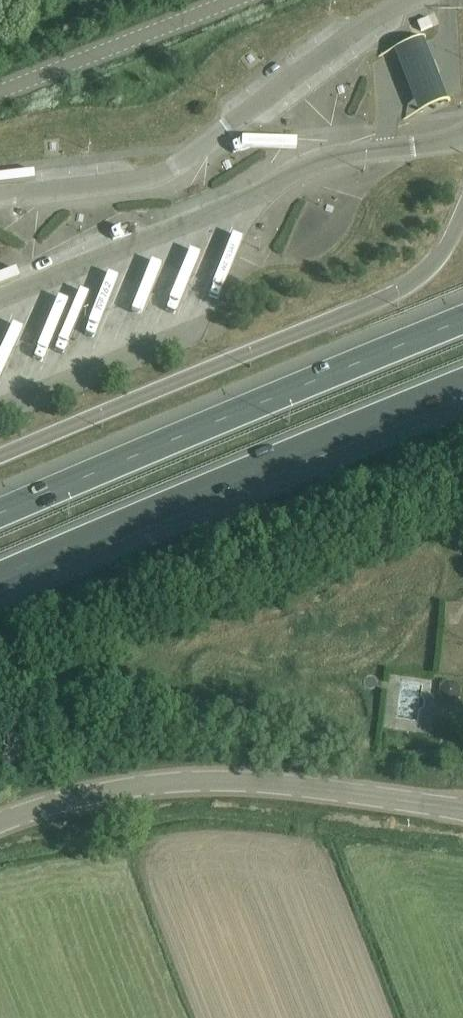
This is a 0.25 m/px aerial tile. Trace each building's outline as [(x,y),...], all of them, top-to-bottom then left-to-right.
[(425,41),(395,51),(403,74),(417,113),(447,102),(433,63),(425,41)] [(195,280),(225,293),(247,240),(220,229),(215,242),(200,235),(190,258),(175,252),(168,270),(155,264),(148,281),(160,286),(156,294),(169,299),(174,286),(190,293),(195,280)] [(0,271),(0,287),(25,279),(21,265),(0,271)] [(57,334),(72,300),(63,296),(47,329),(57,334)] [(388,674),(386,725),(419,726),(421,675),(388,674)]
